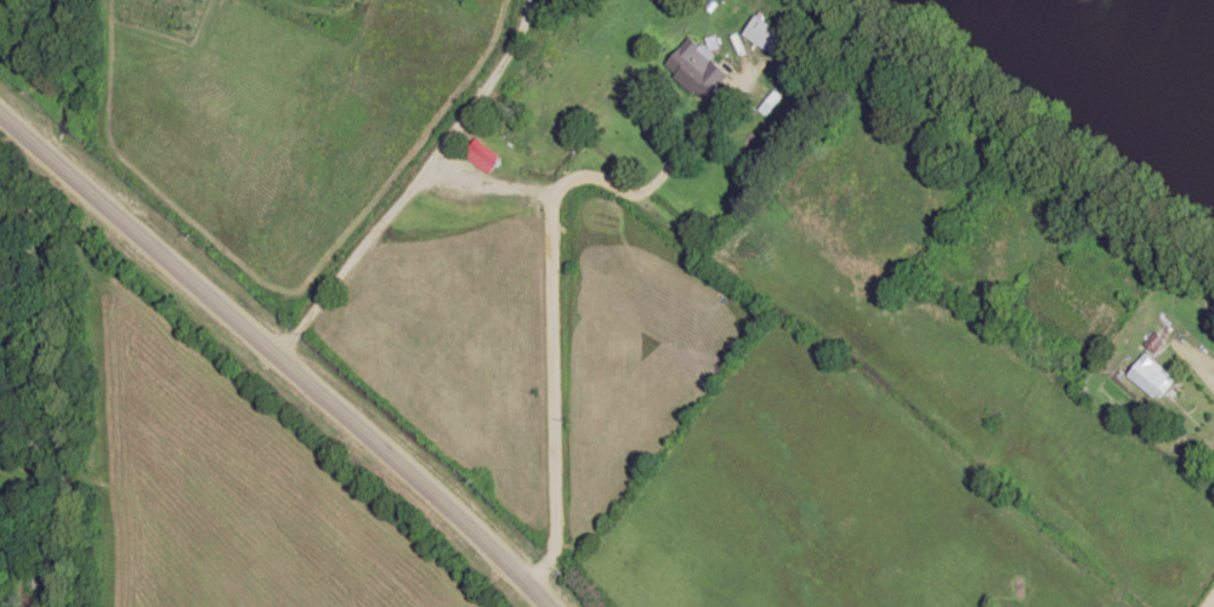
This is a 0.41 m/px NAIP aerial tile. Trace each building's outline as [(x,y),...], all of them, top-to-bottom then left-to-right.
[(745,33),(788,63),(801,44),(758,14),(745,33)] [(704,102),(731,74),(692,36),(665,64),(704,102)] [(475,146),(490,163),(497,156),(482,140),(475,146)] [(1177,379),(1147,353),(1129,374),(1158,400),(1177,379)]
